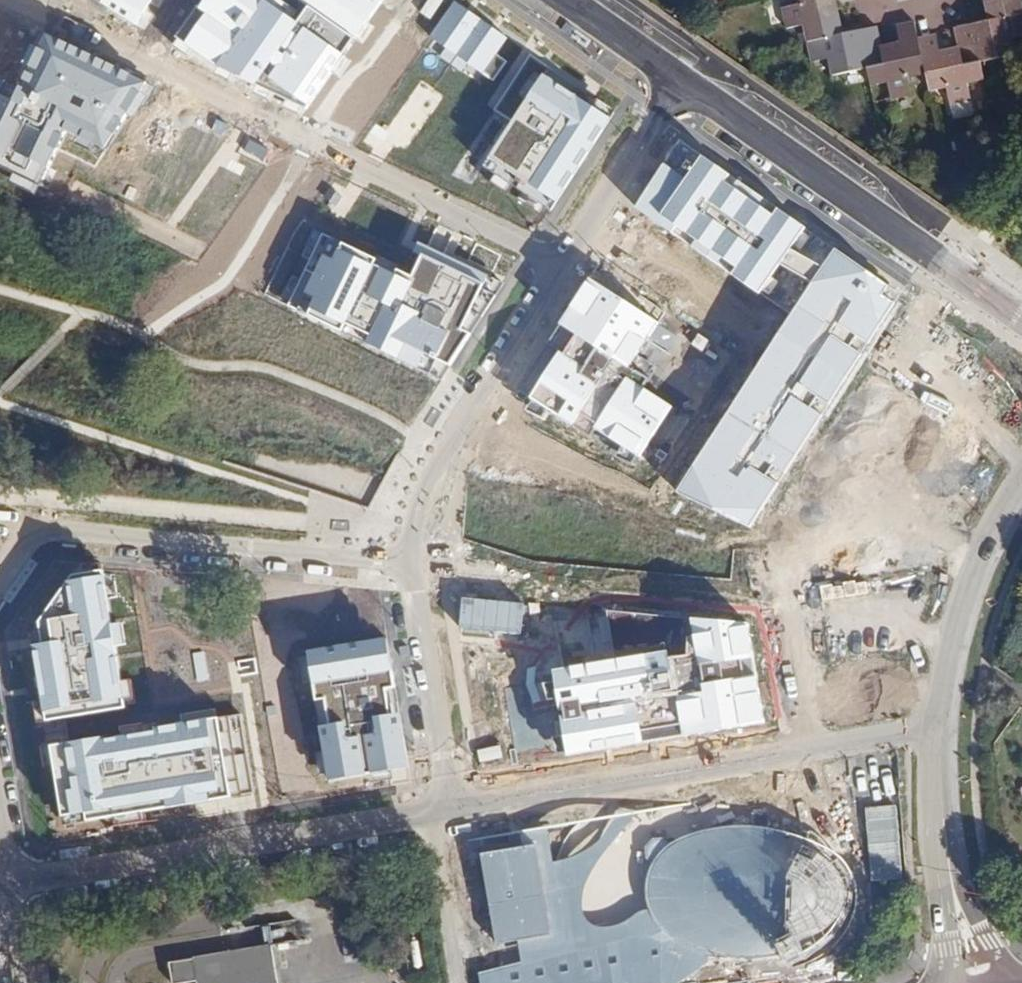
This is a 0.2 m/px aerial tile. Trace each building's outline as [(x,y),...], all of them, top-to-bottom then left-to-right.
[(101,3),(138,27),(156,0),(103,0),(101,3)] [(296,8),(281,0),(201,0),(172,43),(304,117),(389,0),(299,0),(296,8)] [(821,41),(818,25),(835,21),(831,0),(832,0),(793,0),(795,7),(779,10),(783,31),(799,27),(802,45),(807,44),(821,41)] [(1021,19),(1021,0),(987,0),(989,9),(1007,5),(1011,22),(1021,19)] [(507,37),(456,1),(424,46),(475,82),(507,37)] [(1011,22),(1007,5),(989,9),(993,26),(956,33),(961,54),(964,53),(967,70),(984,67),(1019,60),(1015,43),(1021,42),(1021,19),(1011,22)] [(911,81),(928,78),(921,43),(917,25),(898,29),(902,46),(883,49),(881,50),(885,67),(868,70),(872,89),(890,86),(894,103),(915,99),(911,81)] [(879,29),(821,41),(807,44),(812,66),(828,62),(832,78),(868,70),(885,67),(881,50),(883,49),(879,29)] [(41,187),(68,134),(108,154),(143,83),(40,33),(14,85),(0,78),(0,167),(41,187)] [(988,86),(984,67),(967,70),(964,53),(961,54),(944,57),(940,39),(921,43),(928,78),(932,97),(949,94),(952,111),(973,107),(969,90),(988,86)] [(619,110),(529,53),(491,111),(510,123),(481,168),(553,214),(619,110)] [(681,141),(664,166),(636,210),(762,295),(809,226),(681,141)] [(411,273),(323,233),(289,305),(444,378),(508,285),(423,243),(411,273)] [(904,297),(837,250),(678,492),(750,530),(904,297)] [(660,324),(591,279),(561,325),(575,334),(620,363),(630,370),(660,324)] [(620,363),(575,334),(532,400),(577,429),(620,363)] [(674,406),(628,377),(594,430),(640,459),(674,406)] [(126,706),(103,571),(70,577),(34,627),(48,719),(126,706)] [(695,646),(551,672),(567,758),(767,725),(751,624),(691,618),(695,646)] [(389,636),(308,649),(328,782),(409,770),(389,636)] [(254,796),(240,713),(47,745),(60,828),(254,796)] [(479,972),(480,982),(676,982),(708,958),(754,960),(782,960),(818,955),(839,943),(851,925),(858,903),(855,875),(840,853),(810,838),(769,825),(721,826),(697,832),(682,837),(676,806),(474,839),(489,944),(518,938),(521,962),(479,972)] [(273,943),(167,961),(171,982),(199,978),(200,982),(279,982),(273,943)]
